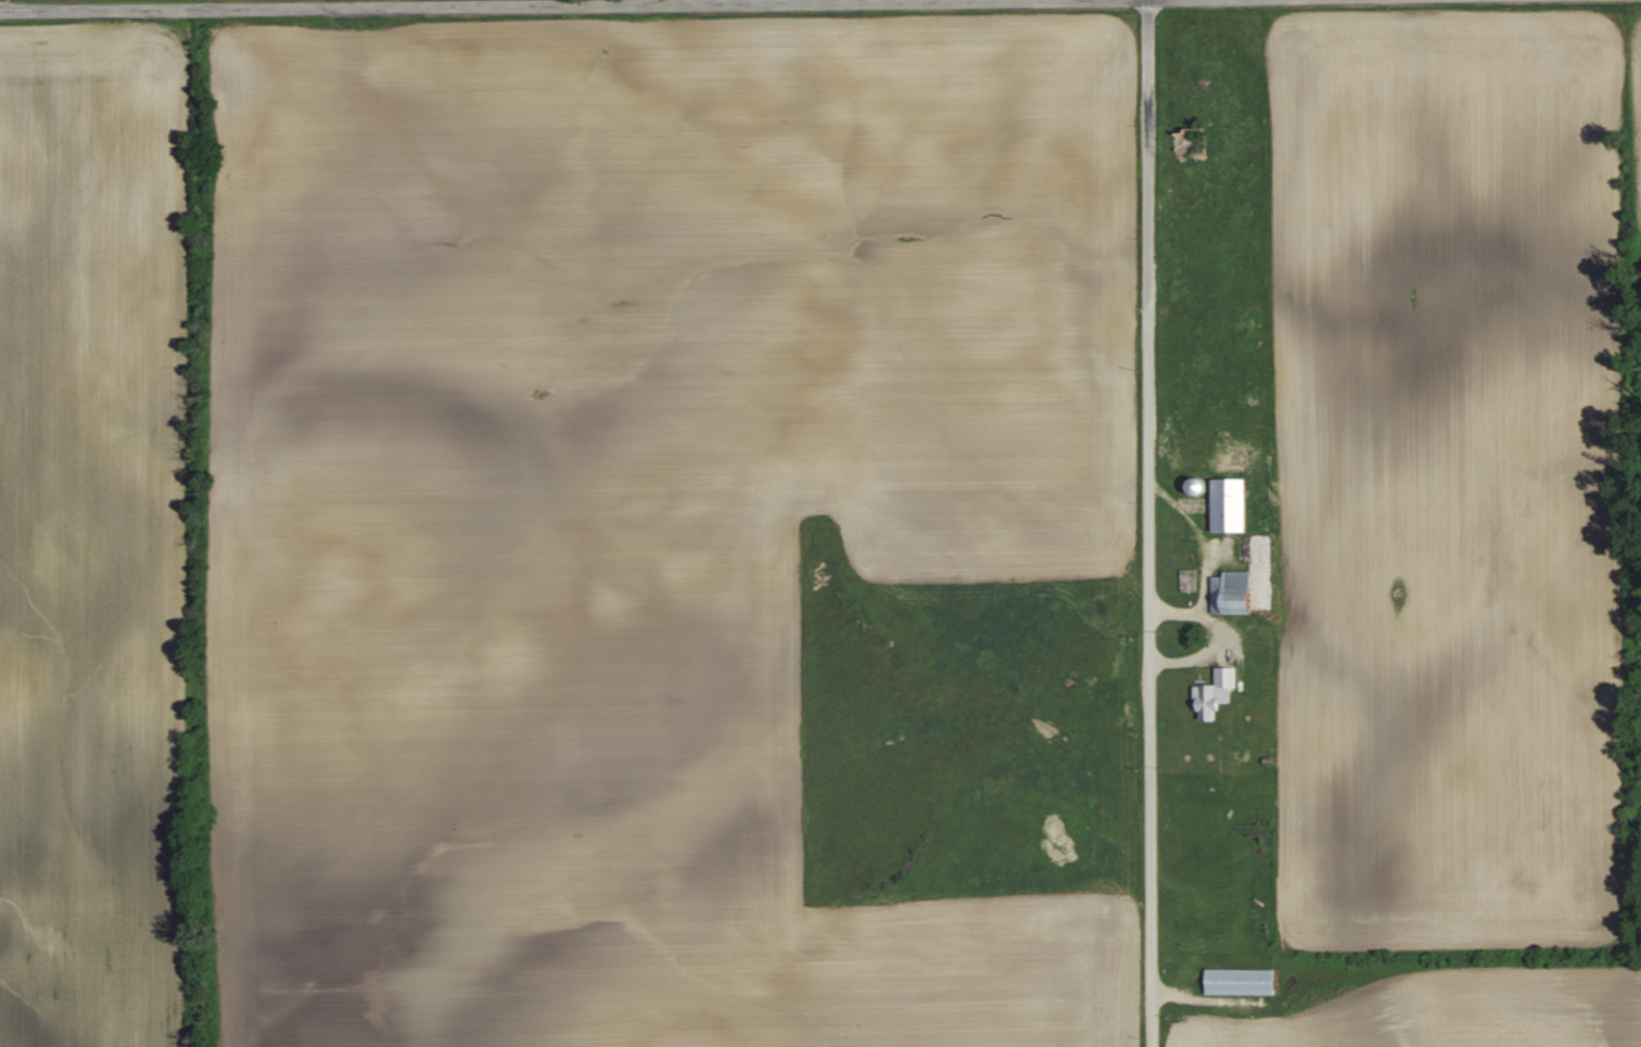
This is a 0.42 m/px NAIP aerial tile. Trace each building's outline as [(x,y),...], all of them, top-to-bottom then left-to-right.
[(1199,142),(1205,142),(1205,127),(1183,127),(1183,149),(1199,149),(1199,142)] [(1204,491),(1199,477),(1188,481),(1192,495),(1204,491)] [(1247,531),(1247,478),(1213,478),(1213,531),(1247,531)] [(1197,570),(1182,570),(1182,591),(1197,591),(1197,570)] [(1251,614),(1251,572),(1213,572),(1213,614),(1251,614)] [(1236,702),(1235,667),(1217,668),(1217,685),(1196,685),(1196,712),(1201,712),(1201,721),(1218,721),(1218,703),(1236,702)] [(1275,968),(1207,968),(1207,993),(1275,993),(1275,968)]
